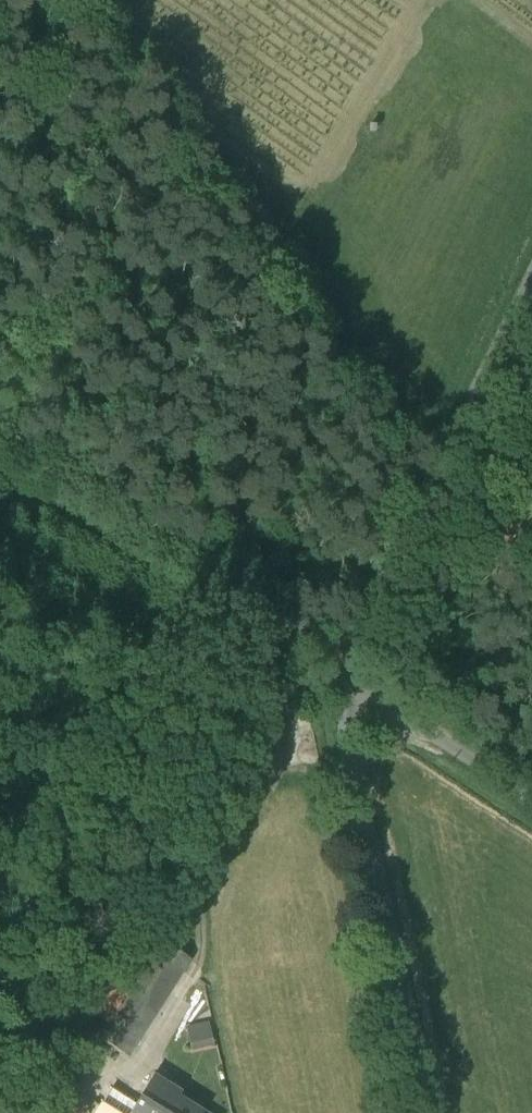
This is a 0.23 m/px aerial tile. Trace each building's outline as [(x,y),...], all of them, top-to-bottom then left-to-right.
[(293,760),(316,761),(317,741),(294,740),(293,760)] [(99,1040),(127,1057),(188,958),(161,941),(151,958),(143,953),(138,950),(120,980),(100,968),(78,1004),(106,1021),(110,1023),(99,1040)] [(208,1025),(188,1029),(192,1045),(212,1040),(208,1025)] [(96,1073),(108,1052),(97,1045),(85,1066),(96,1073)] [(156,1078),(134,1112),(202,1112),(178,1098),(181,1093),(156,1078)]
